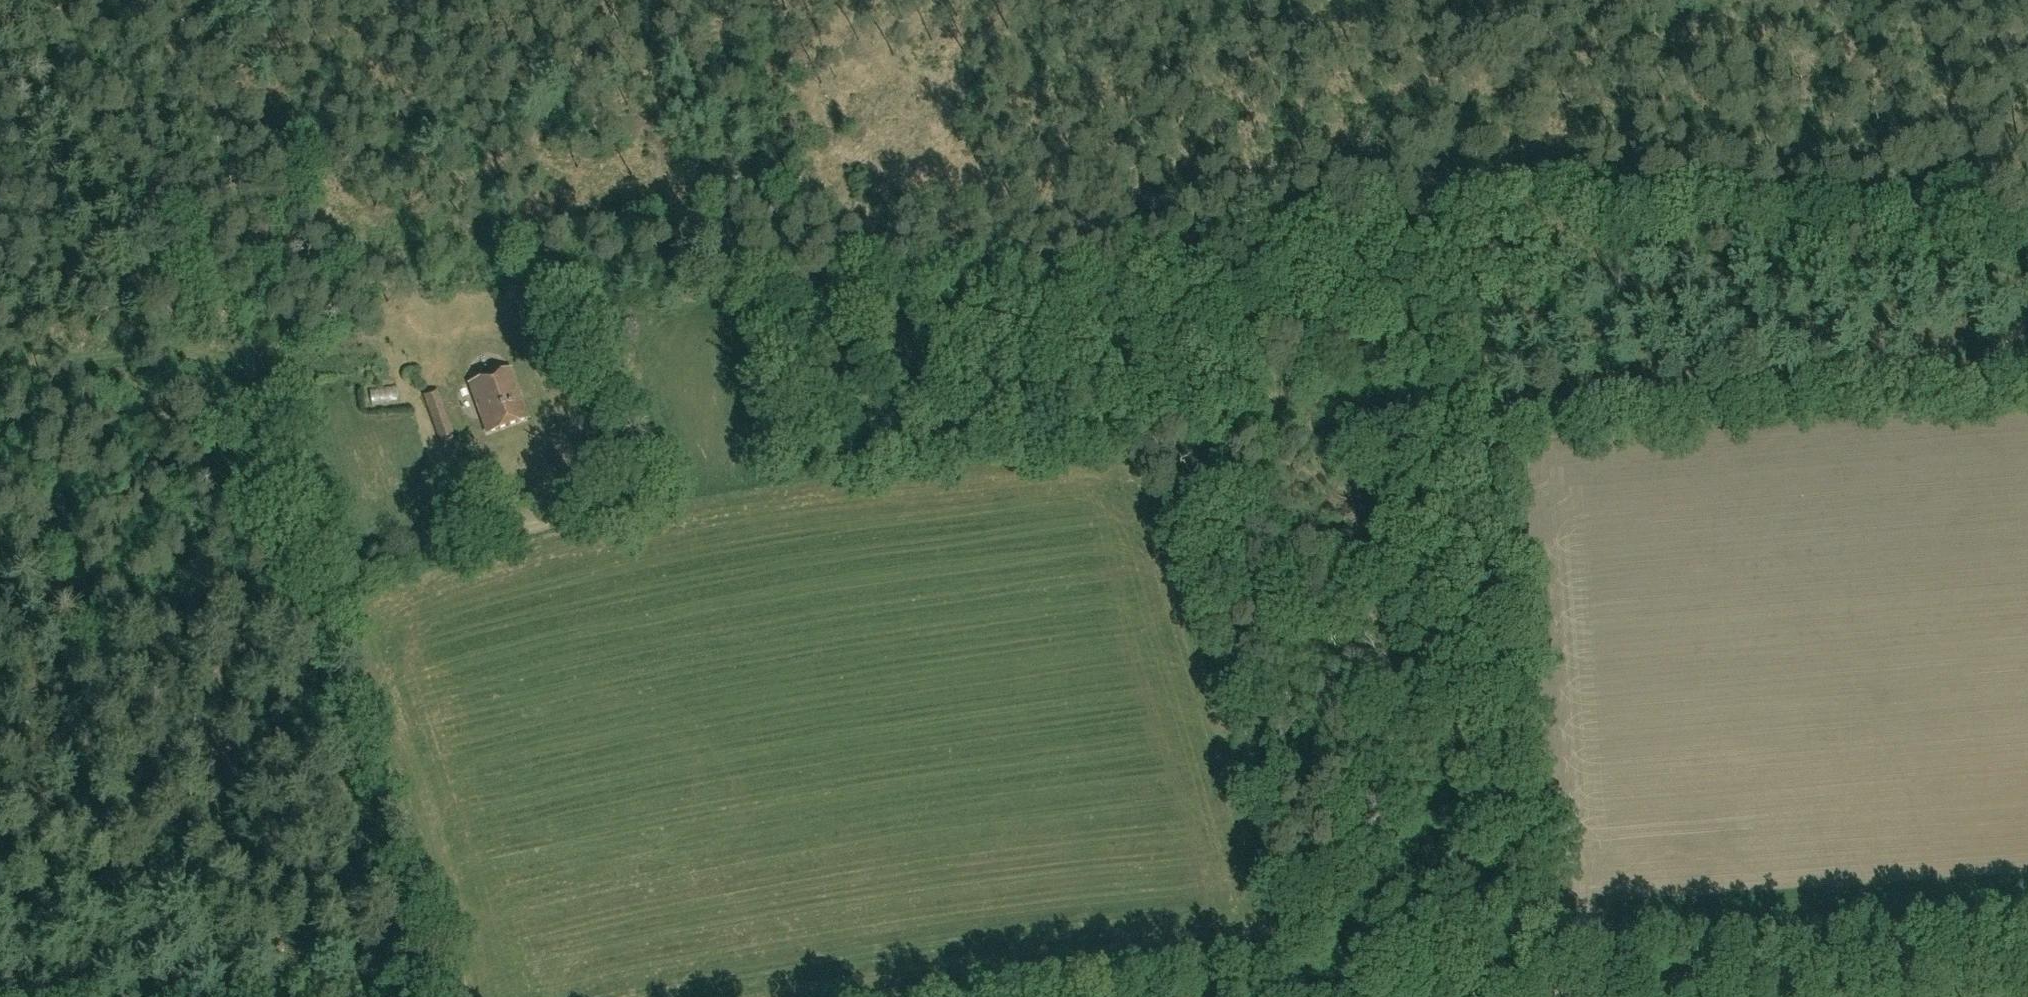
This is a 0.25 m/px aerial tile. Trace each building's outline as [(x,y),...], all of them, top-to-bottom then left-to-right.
[(591,353),(578,357),(582,368),(594,364),(591,353)] [(510,370),(468,385),(486,435),(527,421),(510,370)] [(425,395),(441,441),(453,437),(437,391),(425,395)]
